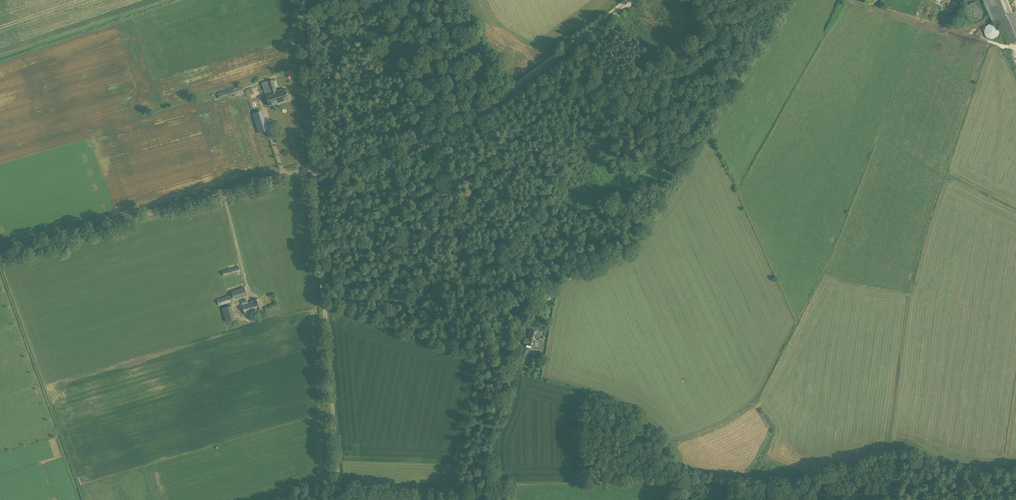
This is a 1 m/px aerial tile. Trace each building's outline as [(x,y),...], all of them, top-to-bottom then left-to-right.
[(970,7),(966,11),(974,19),(976,17),(978,18),(987,11),(978,0),(975,0),(968,6),(970,7)] [(1012,12),(1007,0),(984,0),(993,22),(999,27),(1000,26),(1008,45),(1015,41),(1015,11),(1012,12)] [(987,37),(989,38),(991,39),(994,39),(996,38),(998,36),(999,34),(999,32),(999,29),(998,27),(996,25),(994,24),(992,24),(990,24),(988,25),(986,27),(985,29),(984,31),(984,33),(985,36),(987,37)] [(285,88),(276,91),(273,79),(262,83),(266,94),(269,106),(288,100),(285,88)] [(244,94),(241,86),(217,93),(219,100),(234,95),(234,97),(244,94)] [(261,111),(258,112),(255,102),(249,104),(258,133),(267,130),(261,111)] [(224,276),(240,272),(239,267),(223,271),(224,276)] [(231,291),(232,294),(217,299),(219,306),(234,301),(234,299),(247,295),(245,287),(231,291)] [(548,295),(542,300),(545,303),(551,298),(548,295)] [(252,301),(243,304),(245,314),(257,311),(262,310),(259,299),(252,301)] [(235,319),(231,306),(222,308),(226,322),(235,319)] [(530,329),(528,338),(525,337),(523,343),(526,344),(534,346),(536,340),(538,340),(540,332),(530,329)]
